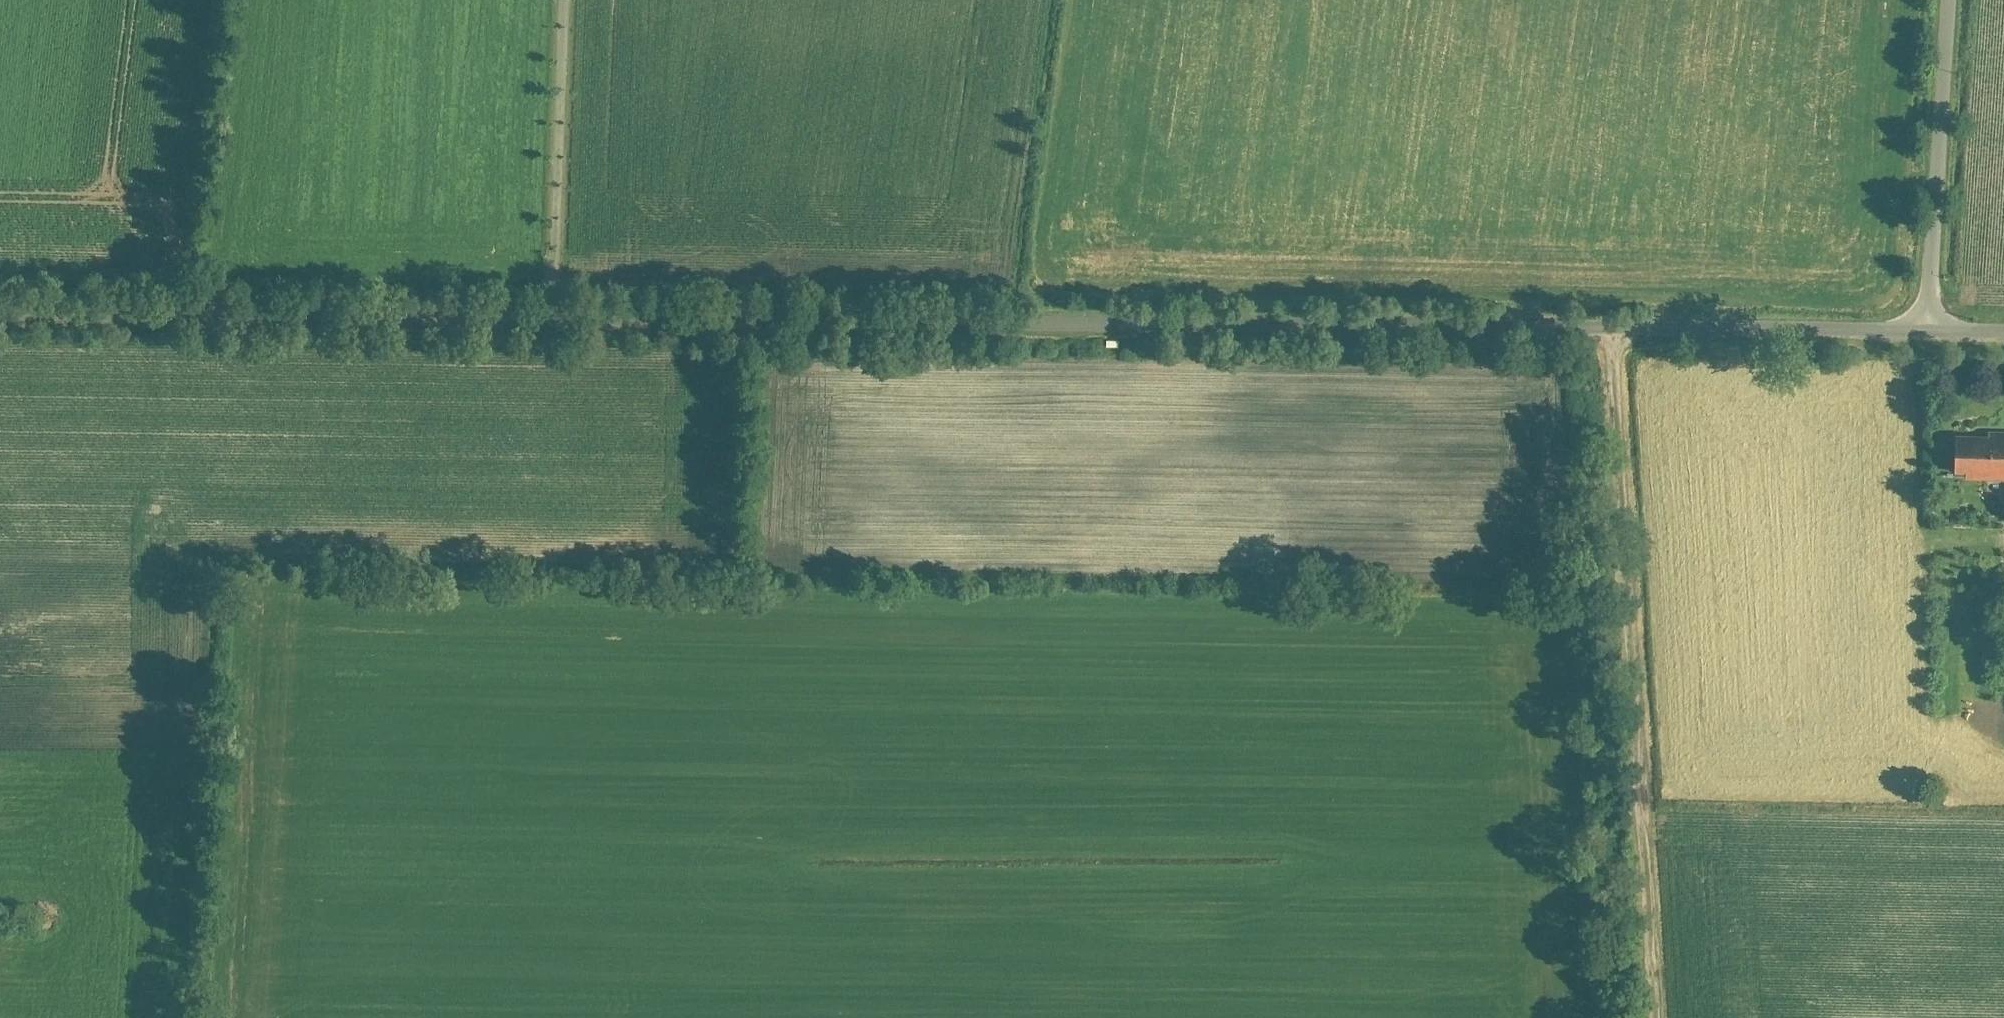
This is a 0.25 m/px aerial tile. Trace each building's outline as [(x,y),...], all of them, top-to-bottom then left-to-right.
[(1953,483),(2003,483),(2003,439),(1953,439),(1953,483)]
